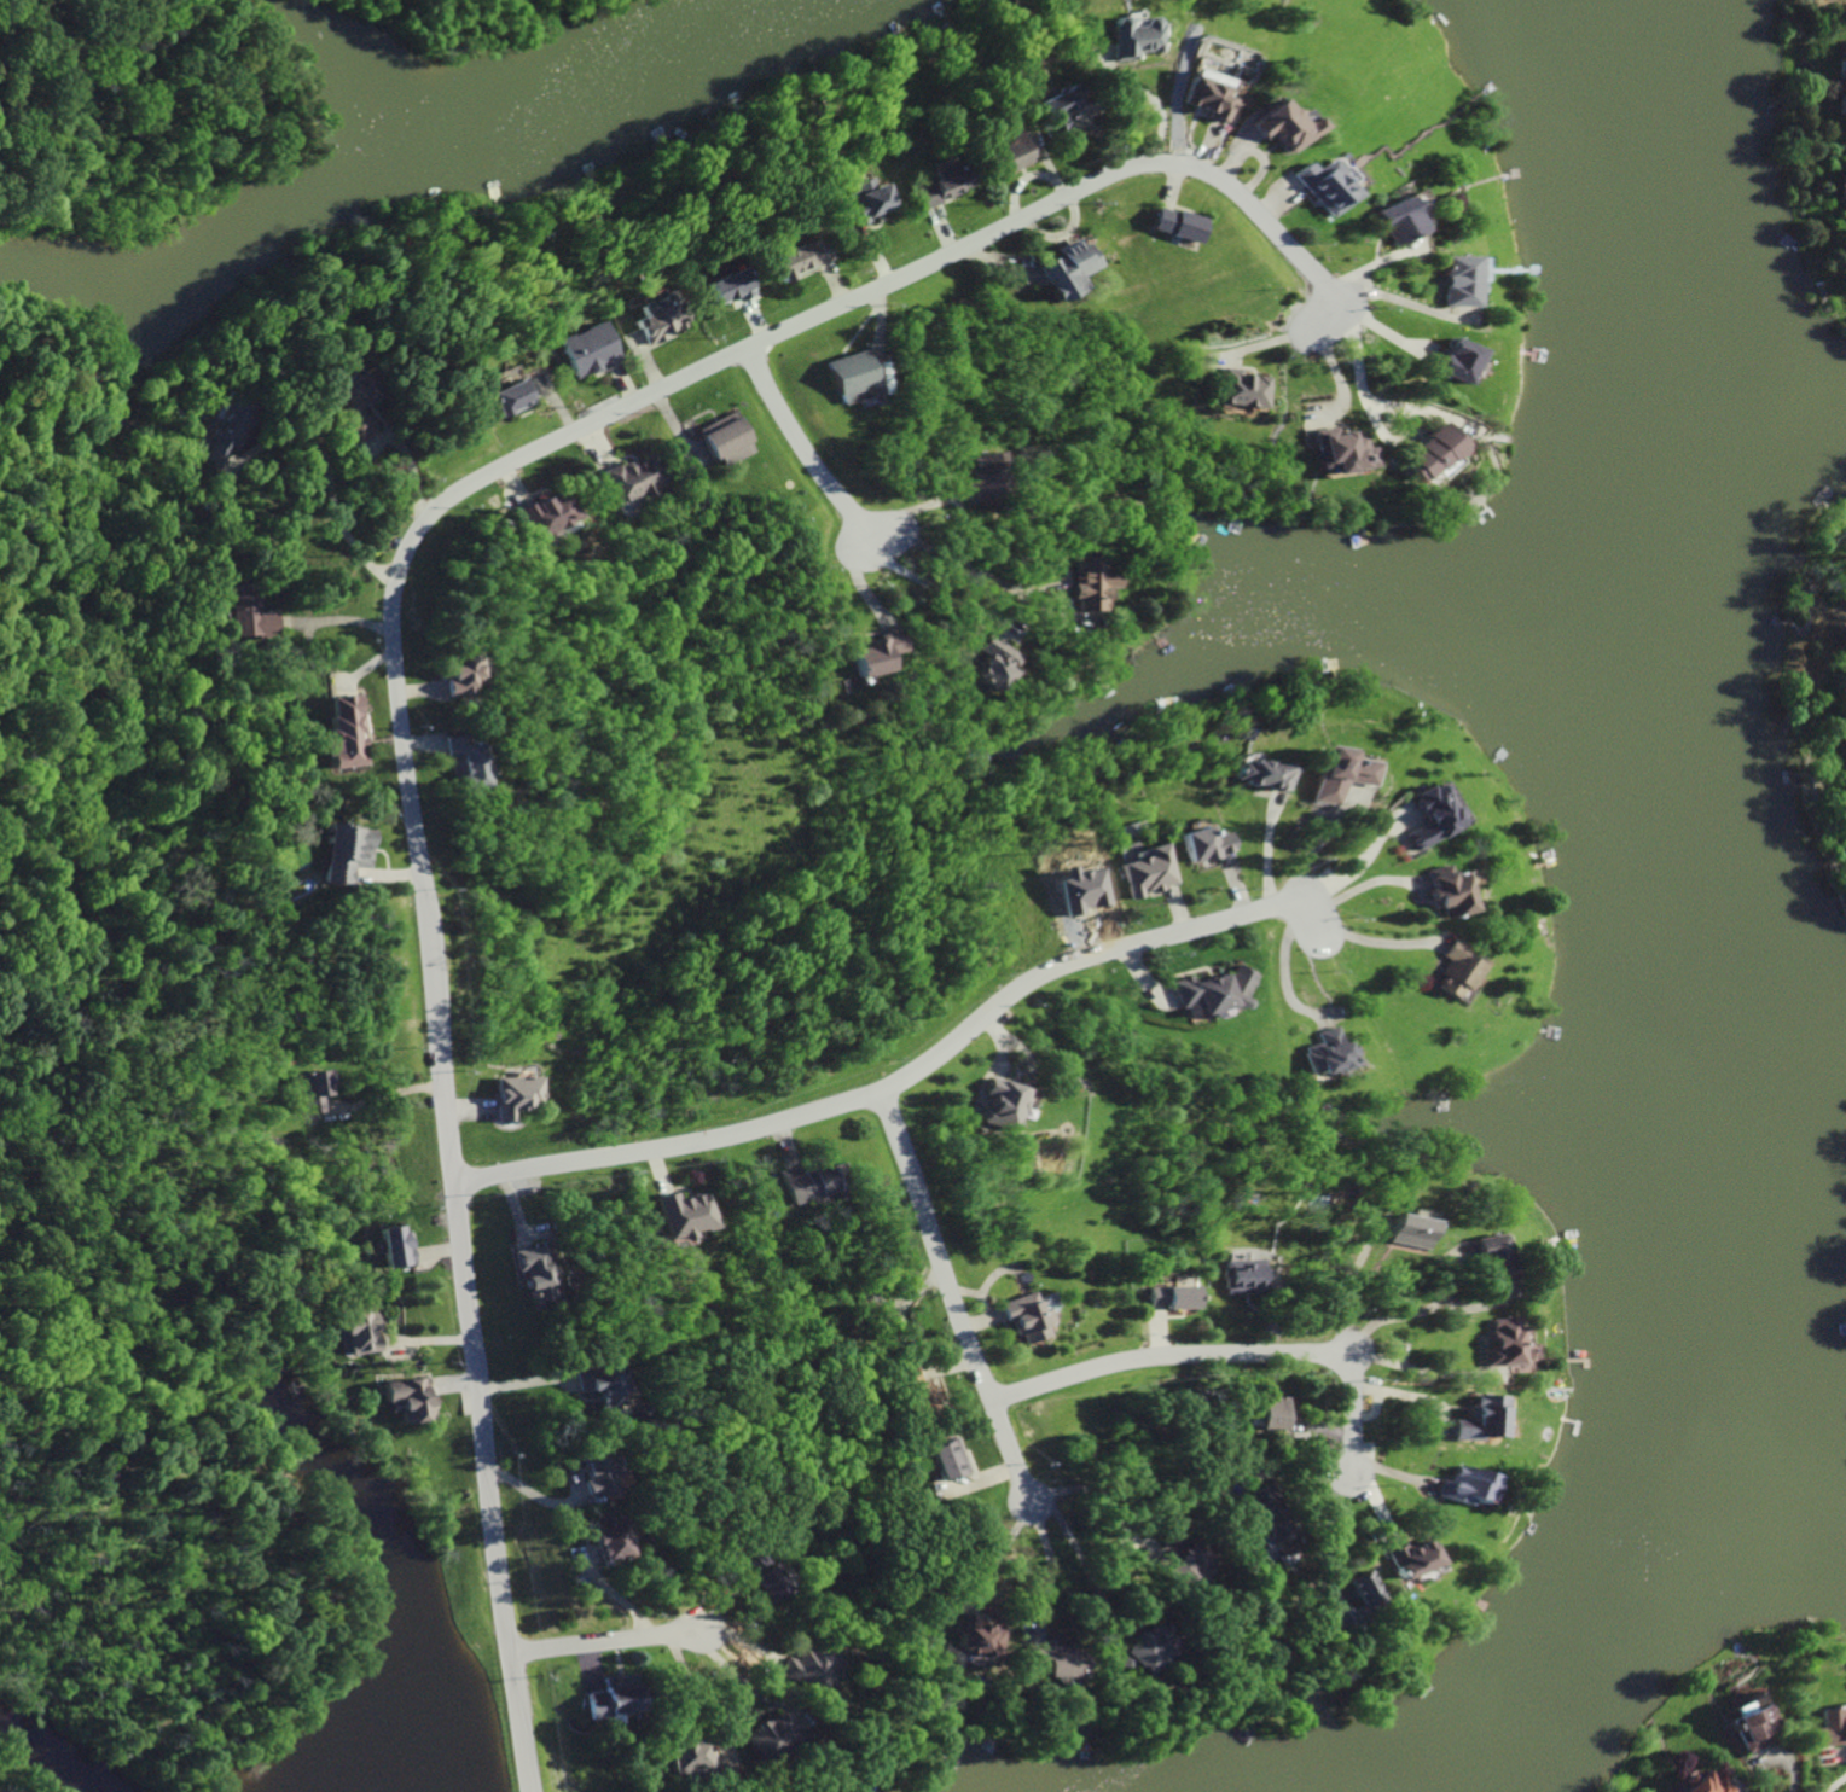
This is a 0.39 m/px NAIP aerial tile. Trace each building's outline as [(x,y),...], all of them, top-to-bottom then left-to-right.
[(1112,63),(1138,59),(1137,54),(1162,51),(1157,16),(1141,18),(1142,25),(1125,27),(1124,16),(1106,18),(1112,63)] [(1229,101),(1219,98),(1224,80),(1187,69),(1176,106),(1223,120),(1229,101)] [(1060,113),(1077,108),(1070,85),(1034,97),(1047,134),(1065,128),(1060,113)] [(1292,124),(1274,99),(1241,122),(1254,141),(1264,134),(1277,153),(1312,129),(1303,117),(1292,124)] [(988,174),(1000,169),(1001,173),(1027,163),(1015,132),(978,146),(988,174)] [(1308,169),(1302,162),(1286,175),(1321,218),(1349,195),(1320,160),(1308,169)] [(916,208),(956,196),(946,166),(929,172),(931,180),(909,187),(916,208)] [(844,226),(885,210),(875,183),(866,186),(863,180),(839,189),(844,202),(836,205),(844,226)] [(1364,208),(1377,245),(1409,234),(1396,197),(1364,208)] [(1142,228),(1191,245),(1199,221),(1150,205),(1142,228)] [(764,259),(776,283),(827,259),(815,235),(764,259)] [(1088,269),(1080,243),(1070,246),(1068,241),(1045,248),(1047,257),(1027,263),(1039,301),(1071,291),(1067,276),(1088,269)] [(1465,307),(1465,257),(1433,257),(1433,307),(1465,307)] [(732,294),(735,302),(750,294),(735,266),(698,286),(709,307),(732,294)] [(642,347),(663,339),(660,331),(670,328),(657,296),(632,305),(636,317),(629,319),(634,333),(625,337),(630,351),(642,346),(642,347)] [(620,361),(602,320),(554,341),(572,382),(620,361)] [(1466,350),(1438,338),(1424,373),(1451,385),(1466,350)] [(820,360),(831,405),(865,396),(854,352),(820,360)] [(1212,371),(1208,404),(1258,409),(1261,377),(1212,371)] [(481,394),(493,420),(529,403),(518,377),(481,394)] [(200,458),(217,468),(245,421),(233,414),(231,418),(221,412),(206,437),(210,440),(200,458)] [(688,432),(701,461),(712,456),(717,467),(747,453),(729,414),(688,432)] [(1458,450),(1436,422),(1390,460),(1409,483),(1424,470),(1429,475),(1458,450)] [(1310,430),(1314,474),(1367,470),(1365,447),(1358,448),(1357,436),(1344,437),(1343,431),(1332,432),(1331,428),(1310,430)] [(656,485),(641,453),(594,475),(609,507),(656,485)] [(989,496),(979,453),(960,458),(965,479),(956,482),(961,503),(989,496)] [(527,540),(570,520),(556,490),(513,510),(527,540)] [(1067,613),(1097,613),(1098,589),(1110,589),(1111,566),(1095,566),(1095,556),(1065,556),(1065,601),(1067,601),(1067,613)] [(277,614),(252,613),(251,636),(276,637),(277,614)] [(1012,656),(983,635),(972,649),(980,655),(964,676),(989,694),(1006,671),(1002,669),(1012,656)] [(878,672),(875,655),(893,652),(890,637),(836,647),(842,678),(878,672)] [(469,684),(462,656),(434,663),(443,700),(461,695),(459,687),(469,684)] [(326,698),(327,720),(324,720),(325,729),(323,731),(320,733),(320,737),(323,738),(326,739),(326,741),(315,743),(318,770),(360,766),(359,754),(356,754),(356,750),(361,750),(360,739),(355,740),(354,733),(361,733),(356,694),(326,698)] [(441,738),(446,790),(474,788),(472,770),(471,770),(468,743),(450,745),(449,737),(441,738)] [(1359,763),(1332,760),(1333,752),(1308,750),(1303,803),(1328,805),(1330,784),(1357,787),(1359,763)] [(1231,762),(1228,781),(1239,782),(1238,786),(1281,791),(1284,768),(1231,762)] [(1408,823),(1389,835),(1400,851),(1449,820),(1423,780),(1393,799),(1408,823)] [(1176,834),(1184,864),(1234,852),(1229,832),(1210,836),(1207,826),(1176,834)] [(363,869),(365,829),(318,827),(315,885),(343,886),(344,868),(363,869)] [(1171,886),(1162,844),(1143,849),(1145,858),(1116,864),(1124,902),(1141,898),(1140,893),(1171,886)] [(1406,871),(1415,911),(1422,909),(1424,919),(1449,914),(1440,875),(1431,877),(1428,866),(1406,871)] [(1450,885),(1460,882),(1457,871),(1441,876),(1446,895),(1452,893),(1450,885)] [(1166,981),(1174,1019),(1232,1007),(1229,993),(1247,989),(1242,968),(1221,973),(1222,975),(1185,983),(1184,977),(1166,981)] [(1309,1033),(1311,1044),(1293,1048),(1300,1077),(1345,1067),(1340,1046),(1334,1048),(1329,1028),(1309,1033)] [(298,1114),(320,1113),(318,1072),(296,1073),(298,1114)] [(490,1122),(505,1122),(505,1108),(534,1108),(534,1079),(489,1080),(490,1122)] [(998,1133),(1006,1108),(1014,1110),(1020,1094),(975,1080),(970,1094),(977,1096),(968,1124),(998,1133)] [(819,1195),(812,1168),(769,1180),(776,1206),(819,1195)] [(646,1198),(654,1239),(701,1230),(693,1194),(668,1199),(666,1194),(646,1198)] [(1417,1250),(1424,1221),(1386,1212),(1379,1240),(1417,1250)] [(370,1230),(375,1268),(406,1264),(402,1238),(395,1239),(394,1227),(370,1230)] [(1464,1238),(1475,1299),(1499,1295),(1489,1234),(1464,1238)] [(521,1304),(543,1300),(540,1283),(548,1281),(545,1268),(538,1269),(535,1247),(501,1253),(505,1277),(507,1277),(510,1293),(519,1292),(521,1304)] [(1218,1294),(1253,1293),(1252,1259),(1217,1260),(1218,1294)] [(1184,1306),(1184,1285),(1143,1286),(1143,1308),(1184,1306)] [(999,1302),(1013,1345),(1044,1335),(1040,1325),(1047,1322),(1043,1308),(1033,1312),(1027,1292),(999,1302)] [(376,1351),(370,1303),(347,1306),(348,1316),(336,1317),(339,1336),(342,1335),(344,1355),(376,1351)] [(1501,1317),(1474,1317),(1474,1347),(1469,1347),(1469,1366),(1508,1366),(1508,1327),(1501,1327),(1501,1317)] [(567,1366),(570,1391),(585,1389),(587,1402),(613,1399),(610,1362),(567,1366)] [(931,1408),(915,1363),(891,1372),(908,1417),(931,1408)] [(375,1384),(376,1402),(387,1401),(390,1426),(424,1421),(422,1396),(417,1396),(416,1392),(420,1391),(419,1379),(375,1384)] [(1281,1400),(1277,1433),(1250,1431),(1252,1420),(1238,1419),(1240,1402),(1266,1406),(1267,1398),(1281,1400)] [(1488,1401),(1486,1439),(1464,1437),(1463,1443),(1441,1442),(1442,1424),(1456,1425),(1458,1398),(1488,1401)] [(962,1471),(951,1437),(920,1447),(930,1481),(962,1471)] [(578,1494),(603,1484),(593,1457),(584,1461),(581,1451),(564,1457),(578,1494)] [(1480,1477),(1445,1463),(1433,1497),(1457,1506),(1459,1499),(1470,1503),(1480,1477)] [(1265,1545),(1284,1537),(1263,1485),(1244,1492),(1265,1545)] [(611,1553),(602,1514),(575,1520),(584,1559),(611,1553)] [(1382,1553),(1392,1578),(1429,1564),(1418,1538),(1382,1553)] [(1162,1549),(1148,1560),(1173,1594),(1206,1569),(1185,1541),(1166,1556),(1162,1549)] [(760,1597),(772,1583),(742,1556),(729,1570),(760,1597)] [(1348,1619),(1343,1607),(1324,1615),(1330,1627),(1348,1619)] [(993,1653),(997,1630),(972,1625),(973,1618),(953,1614),(946,1648),(951,1649),(948,1661),(976,1667),(979,1650),(993,1653)] [(1147,1623),(1136,1634),(1133,1631),(1104,1660),(1120,1676),(1127,1669),(1136,1679),(1170,1645),(1147,1623)] [(815,1695),(836,1653),(804,1637),(792,1662),(781,1656),(773,1674),(815,1695)] [(1078,1677),(1078,1647),(1020,1646),(1020,1677),(1078,1677)] [(574,1691),(579,1718),(627,1710),(622,1682),(574,1691)] [(1741,1755),(1774,1738),(1755,1702),(1723,1718),(1741,1755)] [(1845,1741),(1845,1708),(1822,1712),(1822,1708),(1806,1710),(1808,1728),(1803,1729),(1805,1747),(1845,1741)] [(736,1737),(747,1756),(788,1735),(775,1710),(740,1728),(743,1733),(736,1737)] [(698,1739),(663,1740),(664,1770),(699,1769),(698,1739)] [(1719,1775),(1713,1779),(1704,1768),(1693,1778),(1688,1772),(1677,1782),(1682,1788),(1677,1791),(1733,1791),(1719,1775)]
